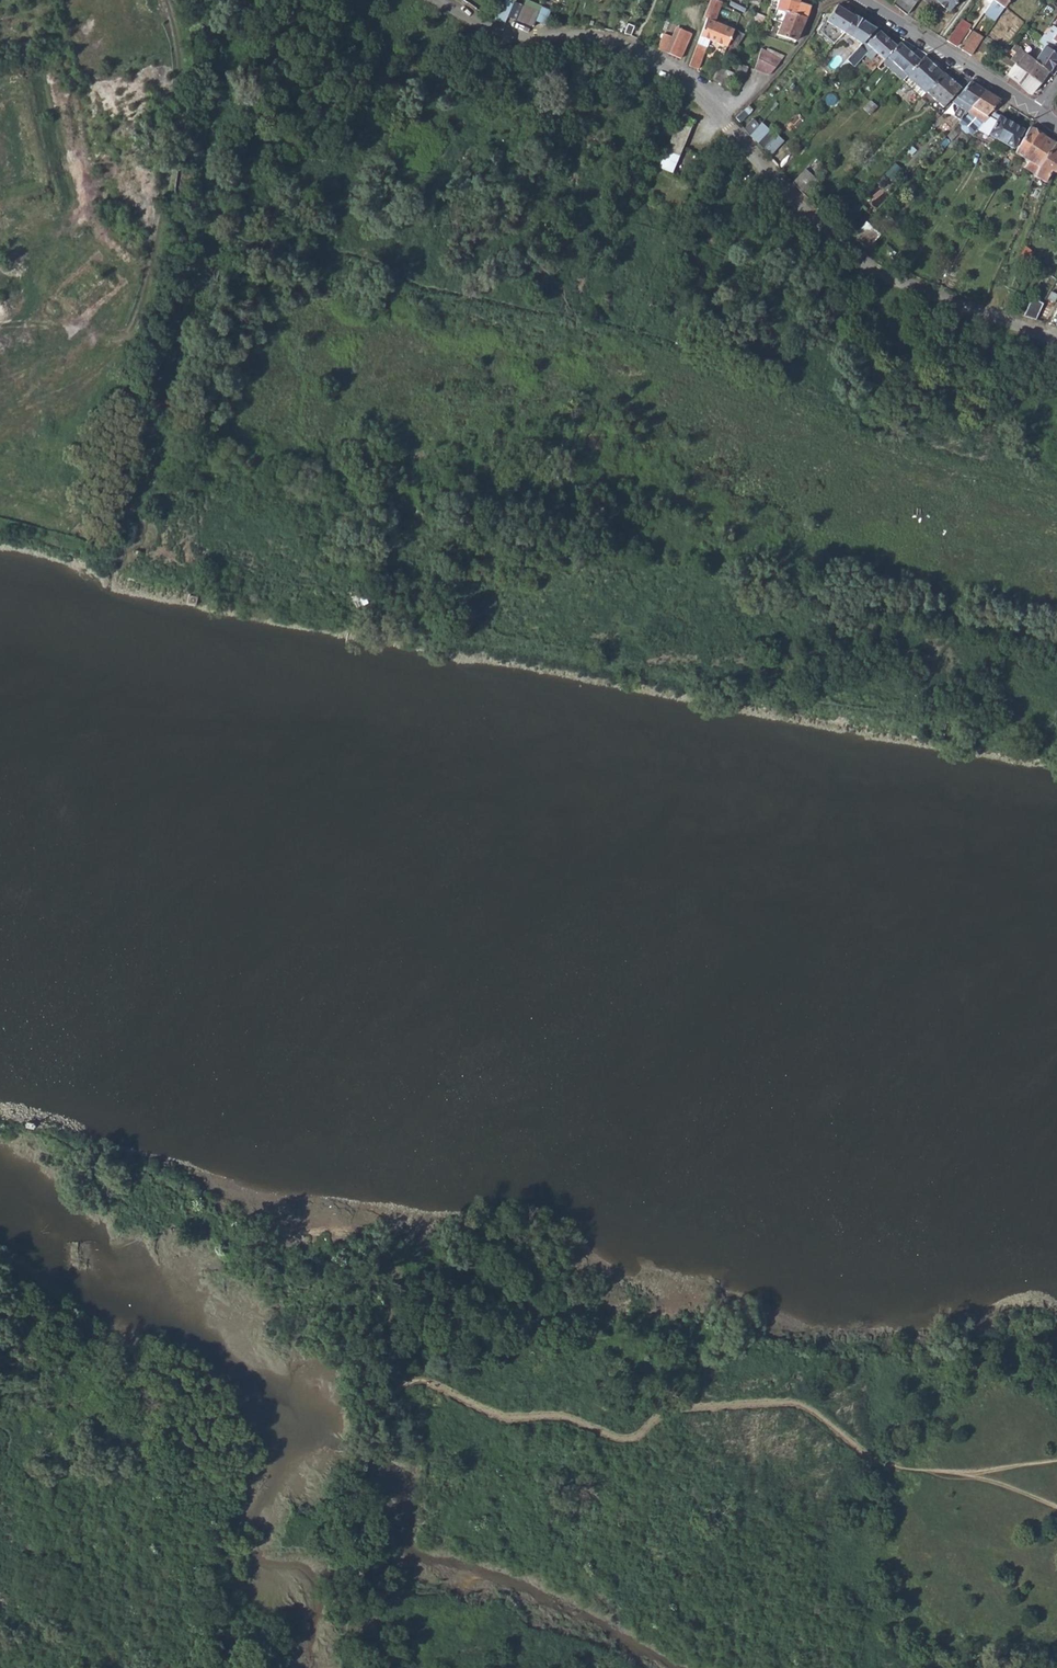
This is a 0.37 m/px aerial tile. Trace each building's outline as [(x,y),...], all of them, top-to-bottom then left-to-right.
[(703,18),(703,19),(706,20),(707,20),(714,22),(720,7),(722,3),(715,0),(710,0),(703,18)] [(776,9),(806,18),(808,18),(812,6),(800,2),(799,3),(785,0),(778,0),(776,9)] [(915,3),(911,0),(894,0),(892,3),(907,15),(915,3)] [(948,11),(958,0),(935,0),(948,11)] [(993,1),(1004,9),(1005,8),(1011,0),(993,0),(993,1)] [(746,10),(730,4),(728,8),(745,13),(746,10)] [(491,19),(496,22),(501,15),(483,5),(478,12),(491,19)] [(516,21),(532,28),(535,21),(539,13),(522,5),(516,21)] [(826,22),(844,33),(854,17),(836,5),(826,22)] [(548,9),(542,6),(539,13),(535,21),(542,23),(548,9)] [(776,35),(796,42),(806,18),(776,9),(772,20),(781,23),(776,35)] [(765,16),(757,13),(753,22),(762,25),(765,16)] [(875,30),(854,17),(844,33),(837,40),(852,54),(860,46),(875,30)] [(731,29),(714,22),(707,20),(706,20),(700,36),(709,40),(726,47),(727,45),(733,30),(731,29)] [(970,25),(963,20),(947,41),(956,47),(967,32),(965,31),(970,25)] [(678,28),(673,39),(667,53),(669,54),(680,29),(678,28)] [(683,30),(680,29),(669,54),(672,55),(683,30)] [(691,34),(683,30),(672,55),(680,59),(691,34)] [(727,45),(735,48),(745,34),(733,30),(727,45)] [(866,44),(883,60),(896,46),(879,31),(866,44)] [(1033,42),(1041,45),(1042,43),(1037,39),(1040,34),(1035,31),(1031,36),(1033,42)] [(973,32),(961,50),(971,56),(976,50),(983,39),(973,32)] [(1042,43),(1041,45),(1044,47),(1052,51),(1056,44),(1056,32),(1052,41),(1045,37),(1042,43)] [(663,34),(657,48),(667,53),(673,39),(663,34)] [(697,43),(707,47),(709,40),(700,36),(697,43)] [(996,43),(985,36),(983,39),(976,50),(987,56),(996,43)] [(707,47),(697,43),(689,65),(689,66),(692,67),(698,69),(707,47)] [(891,62),(906,76),(920,61),(900,43),(896,46),(883,60),(877,67),(882,72),(891,62)] [(1056,44),(1052,51),(1044,47),(1035,62),(1048,72),(1049,73),(1056,60),(1056,44)] [(867,52),(860,46),(852,54),(839,68),(841,70),(848,63),(853,67),(867,52)] [(770,76),(782,60),(762,49),(753,70),(770,76)] [(1040,84),(1048,72),(1035,62),(1026,54),(1018,63),(1017,64),(1040,84)] [(1012,69),(1008,75),(1020,85),(1019,86),(1030,95),(1031,94),(1040,84),(1017,64),(1018,63),(1005,55),(1000,61),(1012,69)] [(908,104),(912,107),(921,98),(926,93),(943,74),(925,57),(920,61),(906,76),(921,90),(908,104)] [(727,61),(722,59),(712,80),(717,83),(723,69),(727,61)] [(737,73),(744,75),(747,67),(740,64),(737,73)] [(733,74),(723,69),(717,83),(726,89),(733,74)] [(961,88),(944,73),(943,74),(926,93),(942,108),(961,88)] [(986,91),(971,82),(952,102),(968,112),(986,91)] [(986,116),(1000,100),(986,91),(968,112),(967,113),(953,128),(956,130),(956,133),(962,138),(965,138),(968,141),(972,137),(972,136),(978,129),(988,118),(986,116)] [(925,102),(921,98),(912,107),(916,111),(925,102)] [(863,109),(870,115),(879,105),(877,102),(875,105),(871,101),(863,109)] [(996,122),(989,117),(988,118),(978,129),(972,136),(993,144),(996,139),(1013,149),(1024,130),(1000,116),(996,122)] [(758,141),(771,153),(783,140),(770,128),(758,141)] [(1028,159),(1023,168),(1035,175),(1038,166),(1055,144),(1030,128),(1016,152),(1028,159)] [(1053,172),(1056,167),(1056,143),(1056,142),(1055,144),(1038,166),(1035,175),(1028,189),(1035,192),(1040,181),(1042,181),(1050,170),(1053,172)] [(673,172),(681,154),(667,148),(659,166),(673,172)] [(804,170),(792,183),(799,191),(812,177),(804,170)] [(820,184),(812,177),(799,191),(806,199),(820,184)] [(894,252),(884,243),(879,249),(889,258),(894,252)] [(1044,302),(1032,296),(1025,317),(1035,320),(1044,302)]
